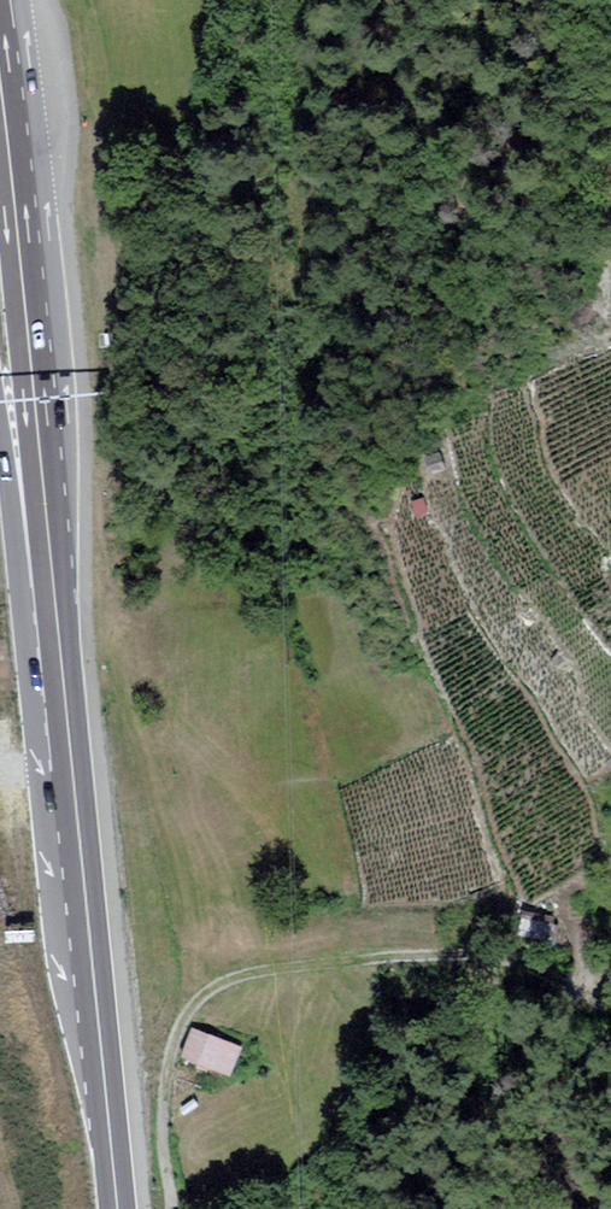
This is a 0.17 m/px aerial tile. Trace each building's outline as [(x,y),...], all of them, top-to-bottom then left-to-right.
[(196,1034),(186,1062),(233,1079),(244,1052),(196,1034)]
